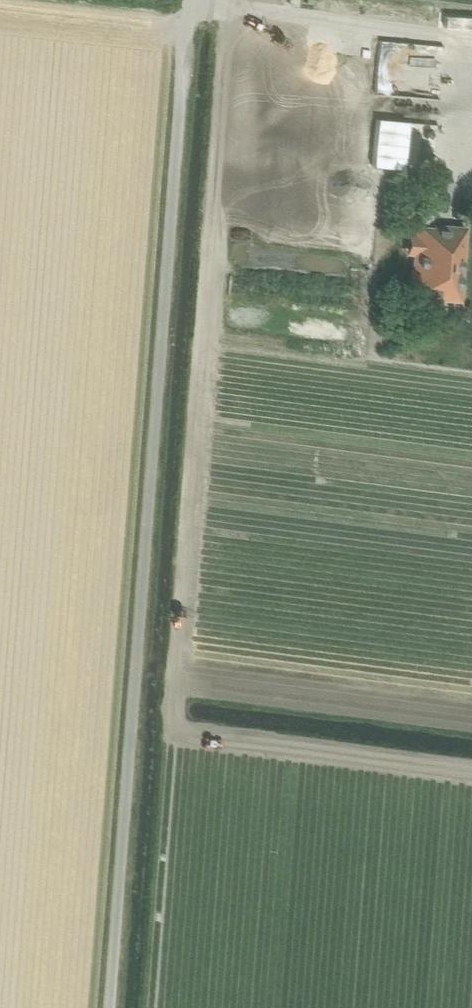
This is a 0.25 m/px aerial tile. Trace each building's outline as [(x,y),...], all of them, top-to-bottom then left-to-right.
[(415,227),(409,297),(460,301),(466,228),(432,226),(432,228),(415,227)]
